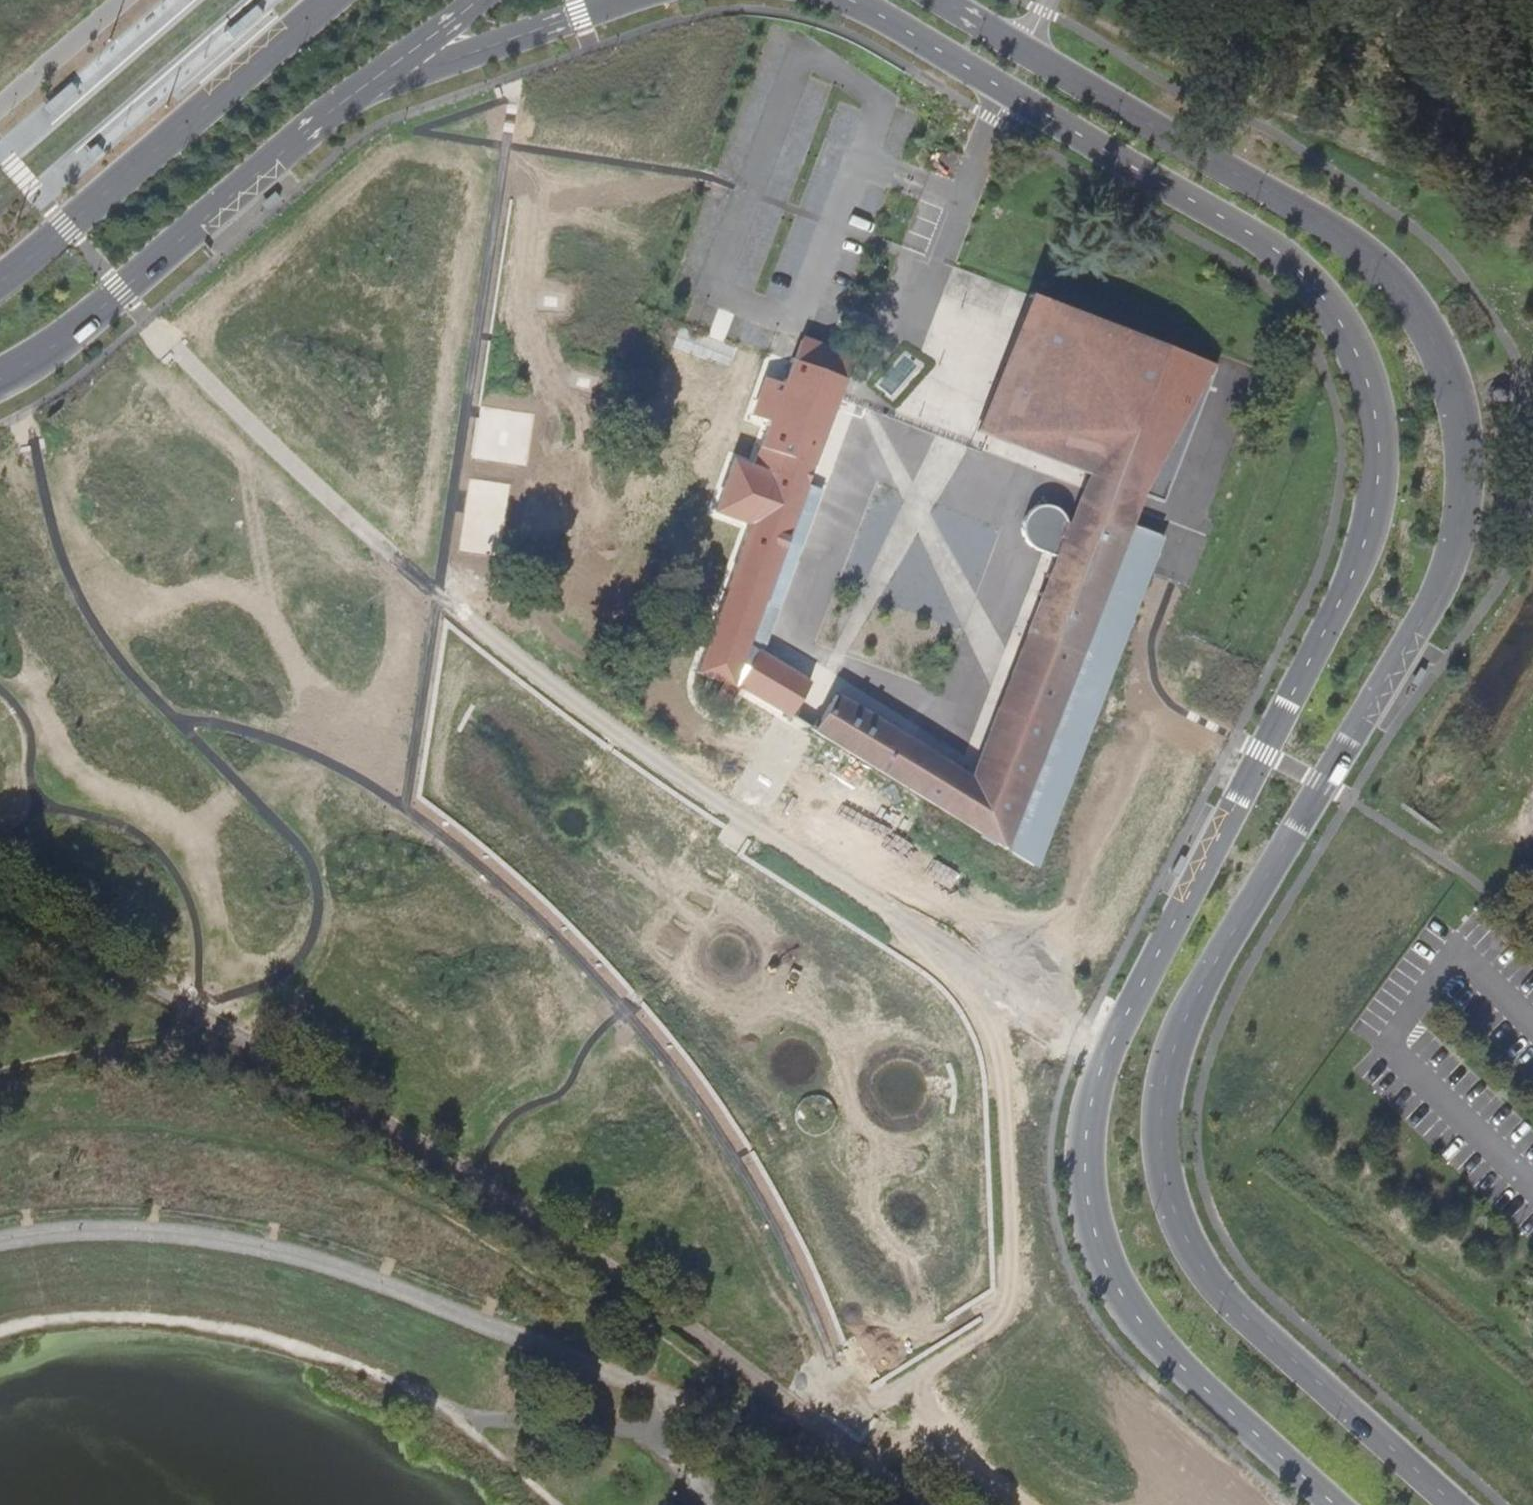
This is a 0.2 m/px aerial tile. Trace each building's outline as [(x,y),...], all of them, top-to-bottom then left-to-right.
[(999,406),(1073,452),(1067,465),(1090,474),(1065,525),(1055,506),(1048,505),(1038,505),(1027,513),(1020,524),(1024,540),(1027,544),(1030,547),(1041,552),(1057,558),(971,779),(834,695),(819,720),(816,719),(809,729),(882,775),(908,790),(1039,872),(1166,539),(1134,524),(1144,494),(1161,502),(1216,364),(1038,296),(999,406)] [(750,523),(728,585),(764,598),(782,550),(788,532),(811,467),(811,464),(826,422),(828,421),(852,359),(801,340),(798,342),(791,362),(752,468),(733,462),(716,510),(750,523)] [(797,535),(788,532),(782,550),(791,554),(797,535)] [(747,645),(764,598),(728,585),(697,672),(725,682),(741,686),(794,718),(798,707),(795,706),(809,683),(747,645)] [(924,838),(940,811),(875,774),(859,801),(924,838)]
